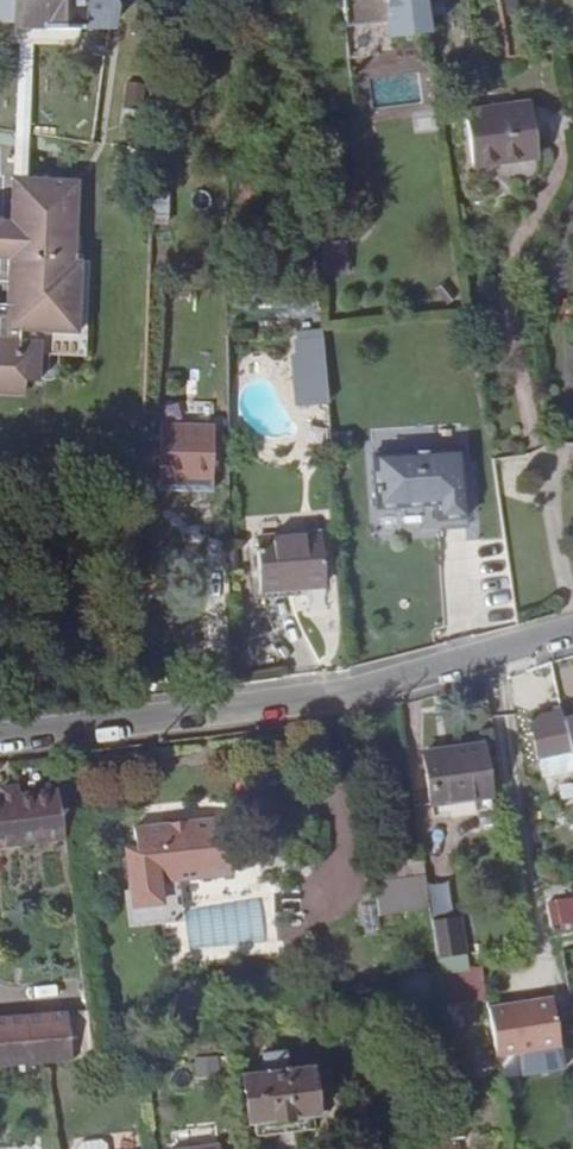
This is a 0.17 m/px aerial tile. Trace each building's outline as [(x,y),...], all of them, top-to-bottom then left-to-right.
[(6,19),(6,22),(41,23),(42,27),(79,28),(79,23),(107,23),(107,0),(0,0),(0,19),(6,19)] [(339,14),(360,12),(359,0),(338,0),(339,14)] [(481,104),(489,158),(537,151),(528,97),(481,104)] [(471,161),(489,158),(481,104),(463,106),(471,161)] [(21,113),(7,111),(3,200),(1,236),(16,236),(19,157),(21,113)] [(19,157),(16,236),(1,236),(0,255),(0,373),(18,375),(19,361),(35,361),(36,333),(14,332),(15,310),(73,312),(75,239),(69,238),(60,238),(63,158),(19,157)] [(72,159),(63,158),(60,238),(69,238),(70,225),(72,159)] [(85,239),(75,239),(73,312),(83,313),(83,312),(85,239)] [(326,275),(352,274),(350,239),(325,240),(326,275)] [(83,313),(73,312),(15,310),(14,332),(36,333),(82,334),(83,313)] [(297,404),(330,403),(328,329),(295,330),(297,404)] [(160,420),(156,486),(211,488),(213,421),(160,420)] [(371,448),(376,501),(435,498),(438,523),(469,520),(463,445),(371,448)] [(253,534),(256,583),(323,580),(320,528),(253,534)] [(560,718),(558,708),(527,715),(540,780),(571,773),(560,718)] [(572,777),(572,715),(560,718),(571,773),(572,777)] [(510,722),(489,726),(494,756),(515,754),(510,722)] [(428,802),(488,794),(480,744),(421,753),(428,802)] [(54,788),(14,794),(13,784),(0,786),(0,845),(61,836),(54,788)] [(156,894),(231,884),(226,845),(124,860),(135,938),(162,934),(156,894)] [(428,907),(422,873),(364,881),(369,915),(428,907)] [(551,901),(547,901),(552,928),(556,927),(572,924),(572,897),(551,901)] [(454,916),(430,920),(436,957),(460,954),(454,916)] [(459,916),(454,916),(460,954),(464,953),(459,916)] [(434,969),(410,972),(413,996),(437,993),(434,969)] [(553,996),(489,1007),(497,1055),(561,1044),(553,996)] [(0,1065),(42,1062),(74,1060),(72,1013),(0,1017),(0,1062),(0,1065)] [(251,1138),(322,1129),(321,1115),(332,1114),(328,1086),(317,1086),(315,1071),(297,1072),(295,1053),(261,1056),(261,1077),(244,1079),(251,1138)] [(220,1074),(220,1056),(199,1057),(199,1074),(220,1074)] [(418,1140),(419,1148),(426,1148),(425,1138),(418,1140)] [(384,1148),(419,1148),(418,1140),(383,1144),(384,1148)]
